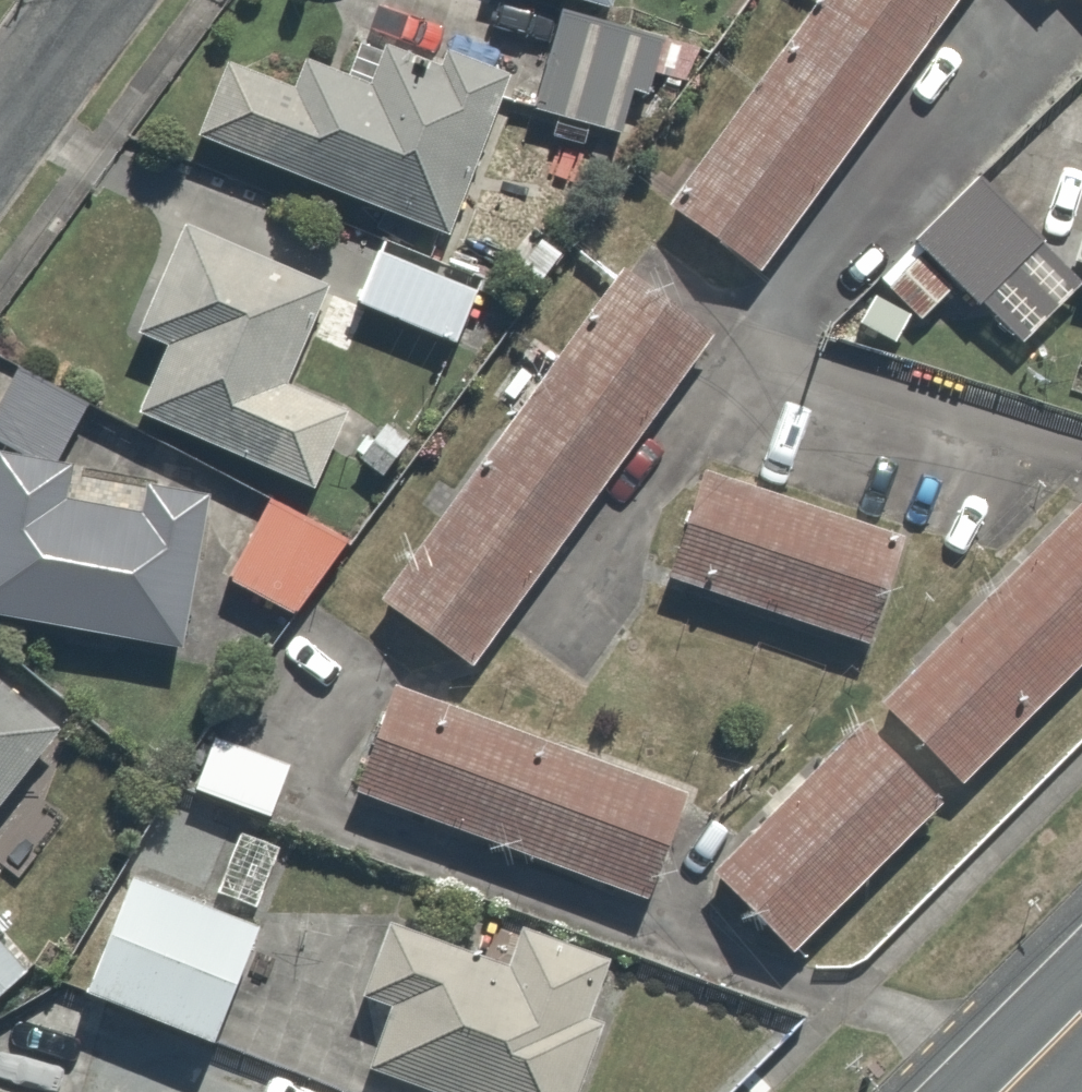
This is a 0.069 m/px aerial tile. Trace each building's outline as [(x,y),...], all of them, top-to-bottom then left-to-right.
[(656,199),(743,262),(936,0),(803,0),(656,199)] [(650,41),(557,10),(529,95),(622,126),(650,41)] [(294,93),(214,60),(186,128),(428,226),(490,74),(449,58),(439,82),(384,59),(373,86),(307,59),(294,93)] [(968,167),(907,234),(980,301),(1041,234),(968,167)] [(164,341),(136,410),(297,476),(330,396),(278,374),(320,273),(177,214),(130,327),(164,341)] [(374,242),(349,296),(446,342),(471,288),(374,242)] [(1074,270),(1081,273),(1081,245),(1074,270)] [(379,590),(458,650),(698,334),(619,274),(379,590)] [(0,384),(0,610),(187,639),(211,483),(137,472),(134,494),(69,484),(73,455),(51,452),(80,395),(12,360),(0,384)] [(698,469),(663,571),(859,637),(894,535),(698,469)] [(330,526),(262,492),(225,566),(292,600),(330,526)] [(875,696),(946,771),(1081,641),(1081,498),(875,696)] [(48,708),(0,676),(0,781),(48,708)] [(387,682),(348,786),(631,893),(670,788),(387,682)] [(921,789),(860,724),(708,864),(770,930),(921,789)] [(205,731),(188,781),(265,807),(282,757),(205,731)] [(260,915),(123,867),(80,989),(217,1037),(260,915)] [(361,1064),(440,1091),(578,1091),(607,1009),(589,1003),(608,951),(519,920),(506,958),(385,915),(355,998),(381,1007),(361,1064)] [(19,961),(0,939),(0,978),(19,961)]
